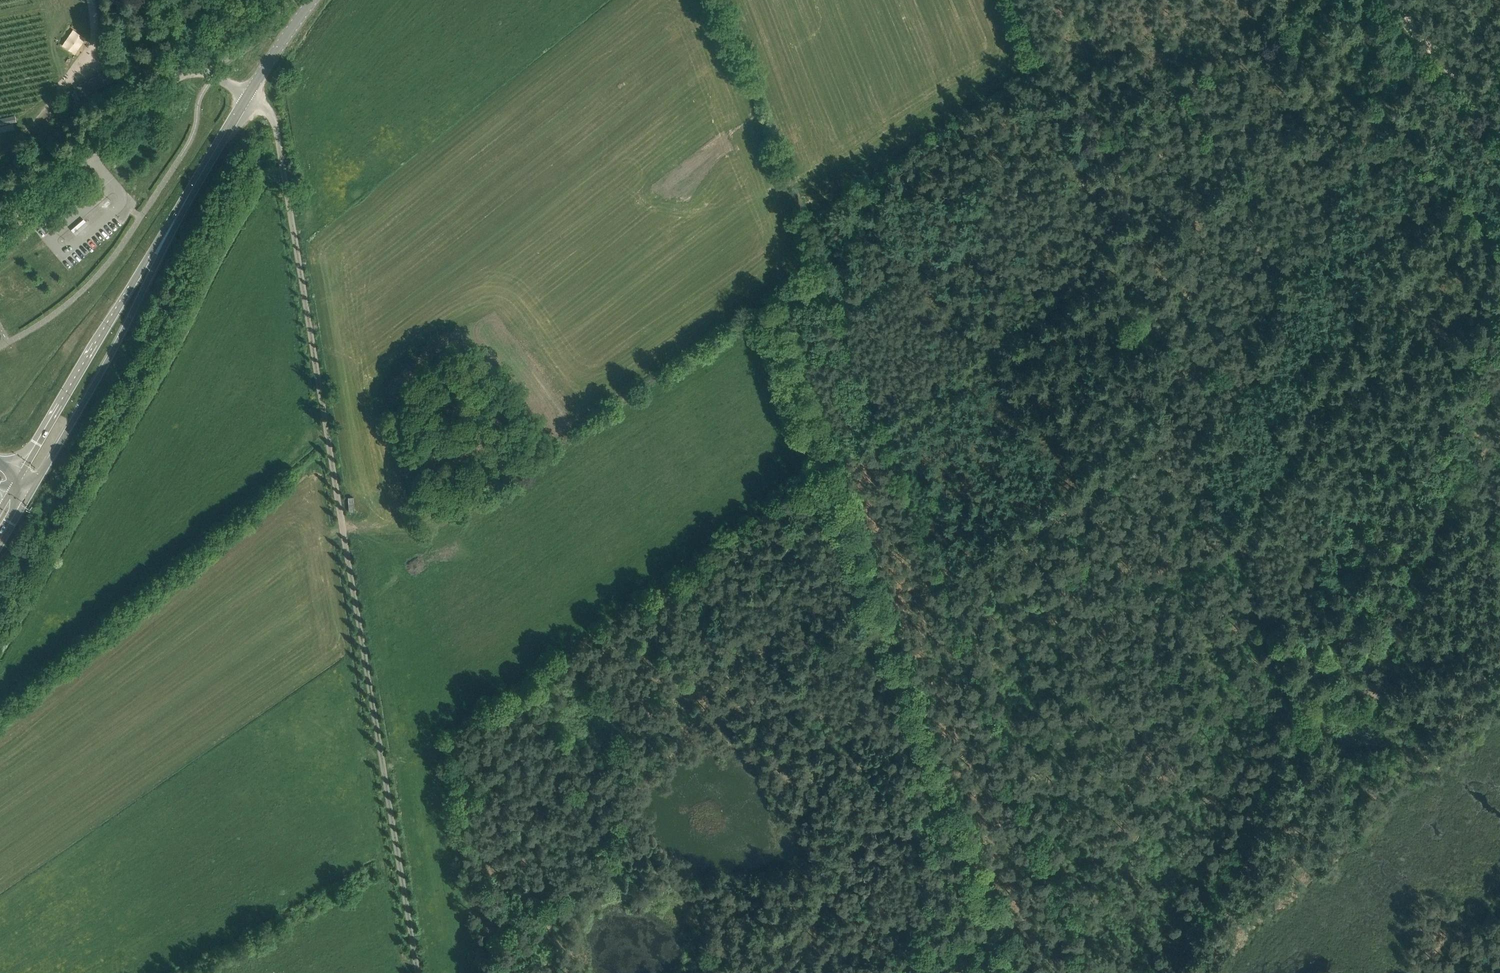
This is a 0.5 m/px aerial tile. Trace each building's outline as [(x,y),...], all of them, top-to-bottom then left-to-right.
[(13,14),(35,11),(34,4),(12,6),(13,14)]
